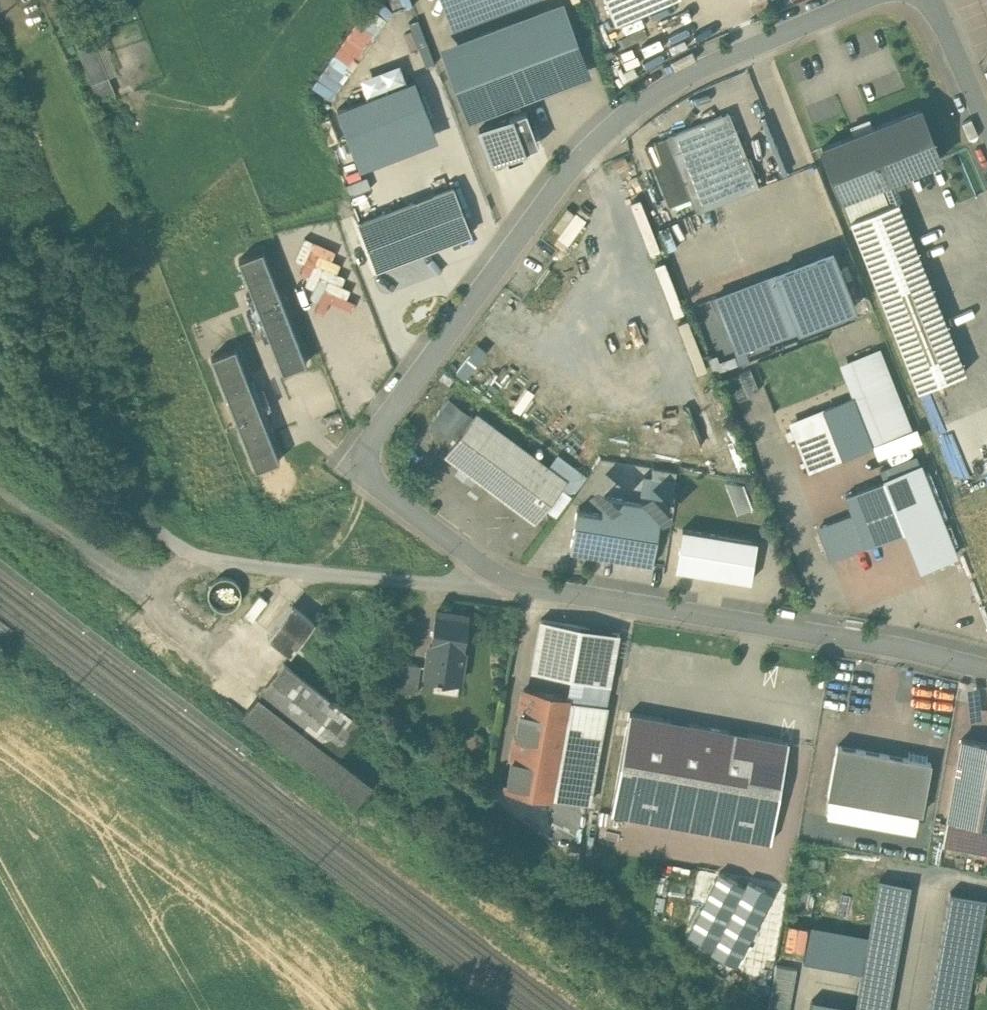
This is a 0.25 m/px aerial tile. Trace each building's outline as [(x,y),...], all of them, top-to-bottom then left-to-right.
[(458,22),(516,0),(450,0),(458,22)] [(554,4),(552,0),(532,0),(461,26),(464,36),(554,4)] [(616,23),(670,0),(606,0),(616,23)] [(561,11),(449,53),(470,110),(482,106),(556,78),(583,68),(561,11)] [(101,42),(79,50),(98,101),(120,93),(101,42)] [(920,108),(822,147),(842,197),(940,158),(920,108)] [(728,112),(667,136),(691,196),(697,211),(758,186),(728,112)] [(509,117),(479,128),(492,162),(522,151),(509,117)] [(555,155),(543,130),(531,135),(544,161),(555,155)] [(667,136),(645,145),(669,205),(691,196),(667,136)] [(453,185),(358,222),(375,269),(471,233),(453,185)] [(898,201),(851,220),(918,390),(928,386),(965,371),(898,201)] [(263,250),(239,260),(283,372),(307,362),(263,250)] [(834,250),(715,295),(737,351),(855,307),(834,250)] [(483,342),(458,367),(468,376),(492,351),(483,342)] [(235,348),(211,358),(255,470),(279,460),(235,348)] [(878,352),(848,364),(877,438),(907,426),(878,352)] [(739,371),(747,393),(762,387),(754,366),(739,371)] [(476,413),(445,391),(431,411),(461,434),(476,413)] [(565,479),(505,435),(476,413),(461,434),(446,454),(535,520),(565,479)] [(823,414),(809,419),(792,426),(793,429),(796,435),(808,465),(824,459),(838,453),(823,414)] [(793,429),(786,432),(788,438),(796,435),(793,429)] [(956,554),(920,464),(890,476),(926,566),(956,554)] [(743,476),(726,482),(737,514),(754,508),(743,476)] [(662,507),(604,497),(601,513),(577,509),(570,551),(652,564),(654,552),(662,507)] [(757,541),(682,529),(676,568),(751,581),(757,541)] [(315,622),(292,604),(268,636),(269,637),(291,654),(300,642),(300,641),(315,622)] [(436,609),(431,644),(463,649),(468,614),(436,609)] [(619,636),(539,622),(530,675),(610,688),(619,636)] [(431,644),(430,644),(425,676),(436,677),(436,678),(440,679),(440,678),(459,681),(464,649),(463,649),(431,644)] [(421,664),(393,660),(389,687),(417,692),(421,664)] [(361,722),(283,662),(258,693),(337,754),(361,722)] [(607,707),(610,688),(570,682),(567,700),(607,707)] [(337,754),(258,693),(249,686),(234,707),(270,735),(270,734),(352,796),(367,777),(337,754)] [(607,707),(521,694),(504,795),(591,809),(607,707)] [(788,741),(629,712),(611,812),(770,841),(788,741)] [(962,737),(957,764),(948,817),(986,824),(986,742),(962,737)] [(908,757),(837,745),(828,796),(919,812),(922,813),(931,762),(926,761),(927,754),(909,751),(908,757)] [(946,821),(942,847),(986,855),(986,829),(946,821)] [(877,878),(853,1009),(886,1009),(908,883),(877,878)] [(951,892),(930,1009),(963,1009),(983,898),(951,892)] [(774,1009),(792,1009),(796,966),(778,965),(774,1009)]
